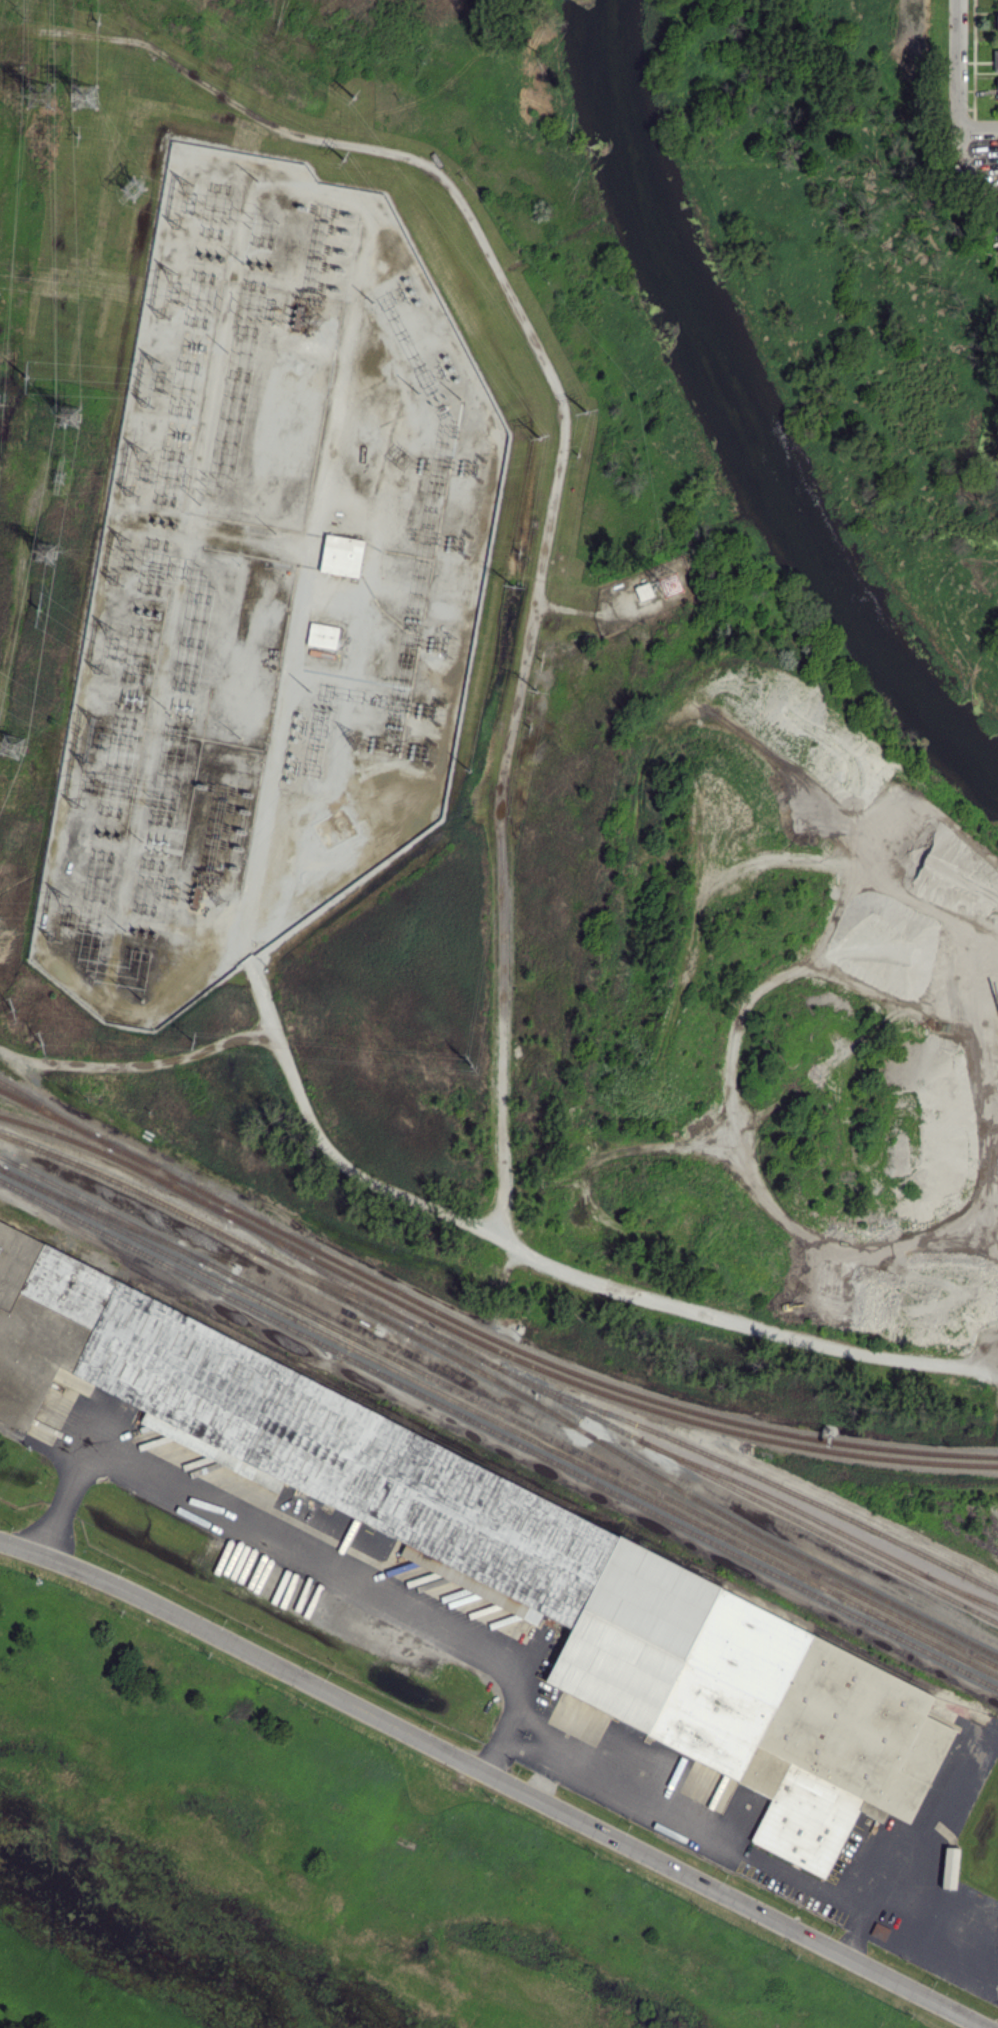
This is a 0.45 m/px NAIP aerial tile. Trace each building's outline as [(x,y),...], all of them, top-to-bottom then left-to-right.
[(319,571),(358,578),(364,540),(325,533),(319,571)] [(653,596),(649,583),(635,587),(640,600),(653,596)] [(325,650),(336,652),(339,626),(309,622),(306,645),(325,648),(325,650)] [(925,1716),(949,1661),(0,1262),(0,1306),(11,1310),(17,1295),(92,1327),(71,1377),(146,1408),(137,1430),(532,1596),(523,1619),(537,1625),(541,1615),(570,1627),(543,1691),(773,1789),(750,1844),(828,1877),(856,1810),(868,1815),(914,1820),(953,1728),(925,1716)] [(942,1888),(956,1889),(958,1847),(944,1847),(942,1888)]
